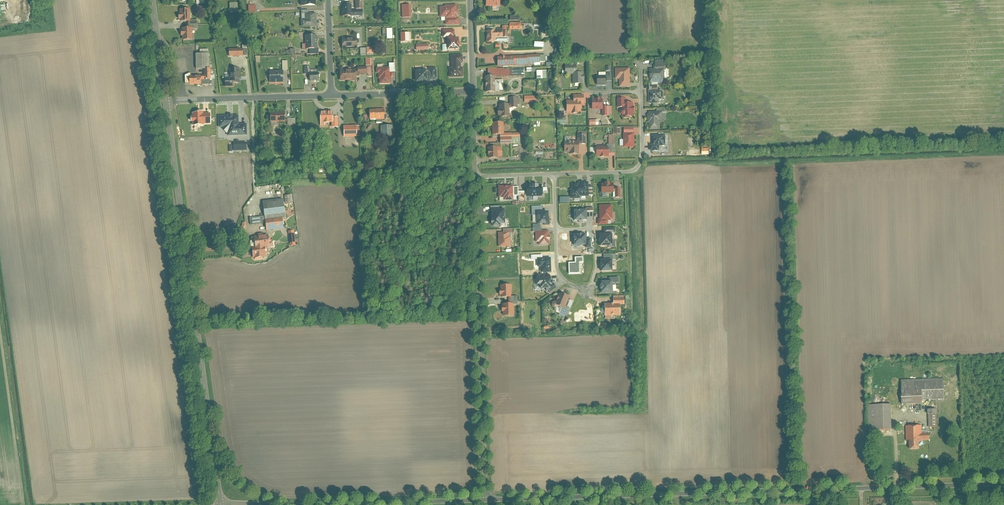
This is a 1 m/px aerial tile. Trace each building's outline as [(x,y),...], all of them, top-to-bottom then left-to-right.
[(230,3),(230,13),(238,13),(237,3),(230,3)] [(353,16),(353,5),(343,6),(343,16),(353,16)] [(402,18),(411,18),(411,5),(402,5),(402,18)] [(447,7),(441,7),(442,17),(446,17),(447,26),(461,25),(460,18),(458,18),(458,5),(446,5),(447,7)] [(192,10),(181,10),(181,22),(192,22),(192,10)] [(302,14),(303,28),(318,27),(317,13),(302,14)] [(550,33),(549,25),(541,26),(541,34),(550,33)] [(194,28),(183,28),(183,41),(195,41),(194,28)] [(443,39),(455,39),(455,31),(443,31),(443,39)] [(487,32),(487,42),(496,42),(496,41),(496,37),(502,37),(502,36),(502,31),(487,32)] [(409,32),(401,33),(401,42),(410,42),(409,32)] [(319,36),(307,36),(307,50),(319,50),(319,36)] [(343,49),(359,49),(359,38),(343,39),(343,49)] [(459,39),(447,39),(447,52),(459,52),(459,39)] [(230,49),(230,57),(245,56),(244,48),(230,49)] [(211,54),(197,54),(198,70),(211,69),(211,54)] [(545,55),(513,56),(513,66),(534,65),(534,63),(540,63),(540,62),(545,62),(545,55)] [(463,56),(451,56),(451,69),(449,69),(449,79),(463,78),(463,68),(461,68),(461,64),(463,64),(463,56)] [(513,56),(497,57),(497,67),(513,66),(513,56)] [(569,65),(565,65),(565,75),(573,75),(573,85),(583,84),(583,80),(584,80),(584,75),(583,75),(583,73),(577,73),(577,64),(574,64),(574,63),(569,63),(569,65)] [(649,84),(665,83),(664,71),(666,71),(666,66),(653,66),(653,70),(649,70),(649,84)] [(231,79),(226,79),(226,86),(236,86),(235,84),(242,84),(242,68),(231,68),(231,79)] [(378,74),(378,80),(380,80),(380,85),(391,85),(391,73),(390,73),(390,68),(376,68),(376,75),(378,74)] [(415,71),(416,83),(428,83),(428,80),(437,80),(436,68),(428,68),(428,71),(415,71)] [(190,74),(186,76),(187,84),(191,84),(191,86),(212,85),(212,69),(205,70),(205,76),(193,77),(192,74),(190,74)] [(630,69),(615,69),(616,80),(620,80),(620,88),(631,88),(630,69)] [(341,70),(342,81),(359,80),(358,70),(341,70)] [(537,71),(537,79),(547,79),(547,70),(537,71)] [(285,71),(271,72),(271,84),(285,83),(285,71)] [(320,72),(310,73),(310,81),(320,81),(320,72)] [(496,76),(484,77),(485,94),(500,93),(500,91),(504,91),(504,81),(496,81),(496,76)] [(607,86),(607,77),(597,77),(597,87),(607,86)] [(663,91),(648,91),(648,105),(659,104),(659,100),(663,100),(663,91)] [(584,95),(573,96),(573,101),(566,101),(566,113),(572,113),(572,115),(578,115),(578,113),(581,113),(581,105),(584,105),(584,95)] [(595,100),(592,100),(592,111),(602,111),(603,118),(613,117),(613,108),(604,108),(603,100),(602,100),(602,99),(595,99),(595,100)] [(635,107),(634,103),(627,103),(627,99),(617,99),(617,109),(623,109),(623,111),(621,112),(622,115),(623,117),(623,119),(631,119),(631,118),(634,118),(634,114),(636,114),(635,107)] [(510,105),(499,105),(499,109),(498,109),(498,118),(500,118),(500,119),(510,118),(510,105)] [(385,120),(384,109),(375,109),(375,110),(370,110),(370,120),(376,120),(376,121),(385,120)] [(203,111),(191,112),(191,117),(190,117),(190,122),(192,122),(192,126),(203,126),(203,124),(211,124),(210,114),(203,114),(203,111)] [(339,122),(339,111),(329,111),(329,112),(323,112),(324,122),(339,122)] [(285,123),(285,112),(276,113),(277,114),(270,114),(271,123),(285,123)] [(662,112),(648,112),(648,115),(647,115),(647,124),(649,124),(649,131),(660,131),(660,124),(663,123),(662,112)] [(237,115),(218,116),(219,128),(225,127),(226,133),(228,132),(228,137),(247,136),(246,123),(237,123),(237,115)] [(504,124),(492,124),(492,136),(504,136),(504,124)] [(357,126),(343,126),(344,138),(357,138),(357,137),(360,137),(360,127),(357,127),(357,126)] [(394,139),(394,127),(380,127),(381,139),(394,139)] [(576,142),(564,142),(564,155),(579,155),(579,146),(587,146),(586,133),(576,134),(576,142)] [(635,148),(635,134),(624,134),(624,149),(635,148)] [(665,135),(651,136),(652,145),(649,145),(649,152),(659,152),(659,147),(665,147),(665,135)] [(245,143),(233,144),(234,152),(246,151),(245,143)] [(609,158),(609,147),(596,147),(597,158),(609,158)] [(499,159),(498,148),(488,148),(488,160),(499,159)] [(589,198),(589,183),(577,183),(577,184),(571,184),(571,189),(569,189),(569,196),(571,196),(571,200),(580,200),(580,198),(589,198)] [(614,194),(613,184),(601,184),(601,194),(614,194)] [(542,198),(542,185),(526,186),(527,198),(542,198)] [(513,186),(498,187),(499,199),(504,199),(504,202),(514,201),(513,186)] [(293,204),(292,195),(284,196),(285,205),(293,204)] [(283,200),(263,202),(264,217),(265,221),(283,219),(286,218),(283,200)] [(612,205),(599,206),(600,220),(598,220),(598,226),(608,226),(608,222),(613,222),(612,205)] [(505,209),(492,209),(492,227),(500,227),(500,224),(505,224),(505,209)] [(585,210),(573,211),(573,222),(586,221),(585,210)] [(549,213),(537,213),(538,226),(550,226),(549,213)] [(265,221),(264,217),(250,219),(251,226),(265,224),(265,221)] [(283,219),(265,221),(265,224),(266,232),(284,230),(283,219)] [(237,232),(240,234),(247,225),(244,223),(237,232)] [(549,236),(549,231),(535,232),(536,243),(539,243),(539,246),(549,246),(549,242),(550,242),(550,235),(549,236)] [(509,233),(498,234),(498,249),(511,248),(511,238),(509,238),(509,233)] [(257,236),(253,237),(253,238),(251,238),(251,241),(250,242),(250,247),(252,248),(253,260),(266,259),(266,255),(269,253),(269,251),(270,249),(273,248),(273,242),(271,242),(270,237),(268,238),(268,235),(263,236),(263,234),(257,234),(257,236)] [(585,235),(573,236),(573,246),(585,245),(585,248),(592,248),(591,239),(586,239),(585,235)] [(613,235),(600,235),(600,248),(613,248),(613,235)] [(551,258),(537,258),(538,268),(540,268),(541,273),(551,273),(551,258)] [(575,263),(568,264),(568,274),(580,274),(579,264),(583,264),(583,258),(575,258),(575,263)] [(612,261),(601,262),(601,273),(613,273),(612,261)] [(551,279),(536,280),(536,287),(540,287),(540,291),(552,290),(551,287),(553,287),(553,282),(551,282),(551,279)] [(613,283),(601,283),(601,286),(600,286),(600,291),(602,291),(602,294),(613,294),(613,283)] [(511,286),(500,286),(500,291),(499,291),(500,297),(501,296),(501,299),(511,298),(511,286)] [(570,299),(559,294),(556,302),(553,303),(552,305),(552,308),(555,309),(558,308),(565,310),(570,299)] [(613,304),(604,304),(605,317),(606,317),(606,320),(612,320),(612,317),(620,317),(620,306),(624,306),(624,299),(613,299),(613,304)] [(503,313),(503,318),(514,317),(513,305),(503,305),(503,307),(502,307),(502,313),(503,313)] [(945,379),(902,380),(903,406),(925,405),(925,400),(946,399),(945,379)] [(869,404),(870,431),(894,430),(893,404),(869,404)] [(940,410),(928,410),(928,415),(930,415),(931,427),(939,427),(939,414),(940,414),(940,410)] [(907,434),(907,440),(912,440),(912,449),(922,448),(921,440),(931,440),(931,433),(923,433),(923,425),(904,426),(905,434),(907,434)]
